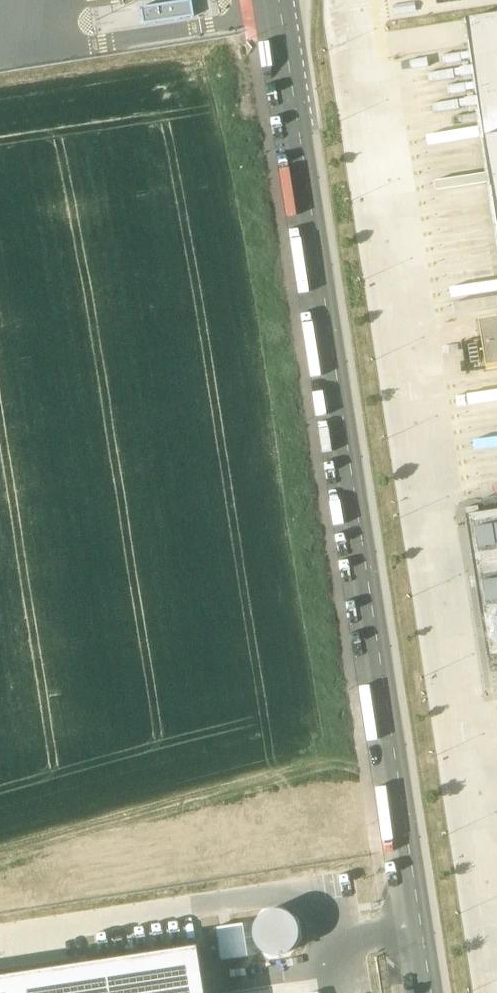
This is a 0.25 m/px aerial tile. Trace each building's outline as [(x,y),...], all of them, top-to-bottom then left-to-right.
[(144,26),(194,17),(191,1),(141,9),(144,26)] [(464,22),(496,235),(496,17),(464,22)] [(479,324),(487,371),(496,370),(496,321),(479,324)] [(466,518),(488,660),(496,658),(496,514),(466,518)] [(194,954),(0,986),(0,992),(200,992),(194,954)]
